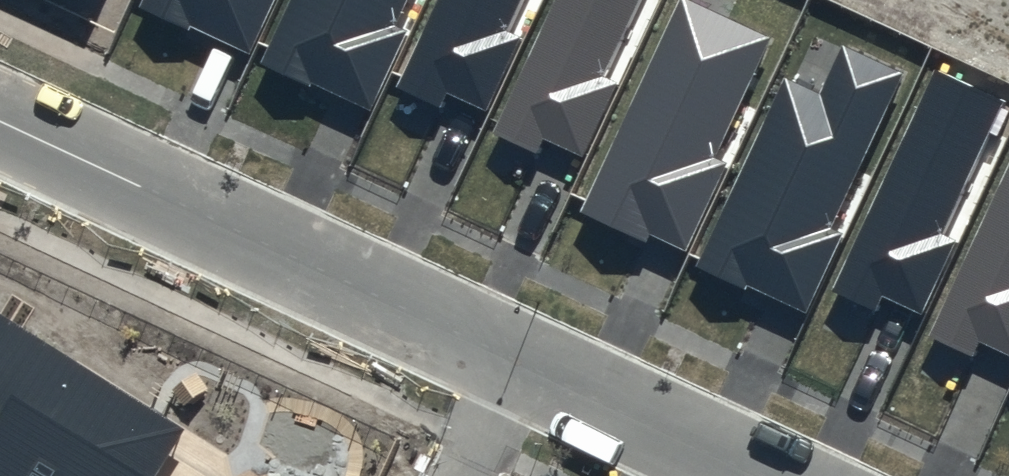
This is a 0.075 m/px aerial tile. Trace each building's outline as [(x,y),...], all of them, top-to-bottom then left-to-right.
[(142,6),(250,56),(276,0),(145,0),(142,6)] [(408,0),(290,0),(262,61),(370,111),(406,33),(395,28),(408,0)] [(520,0),(438,0),(397,89),(442,109),(449,94),(486,111),(520,38),(505,31),(520,0)] [(492,133),(538,154),(544,140),(582,157),(617,84),(605,78),(641,0),(554,0),(492,133)] [(690,0),(680,0),(581,211),(648,242),(651,234),(686,250),(727,162),(714,156),(770,37),(690,0)] [(830,229),(902,72),(842,44),(820,93),(784,76),(699,262),(805,310),(840,234),(830,229)] [(1005,101),(934,68),(831,290),(876,311),(882,296),(921,314),(955,240),(943,235),(1005,101)] [(927,338),(972,359),(980,342),(1008,356),(1008,158),(927,338)] [(190,427),(0,308),(0,475),(159,475),(190,427)]
